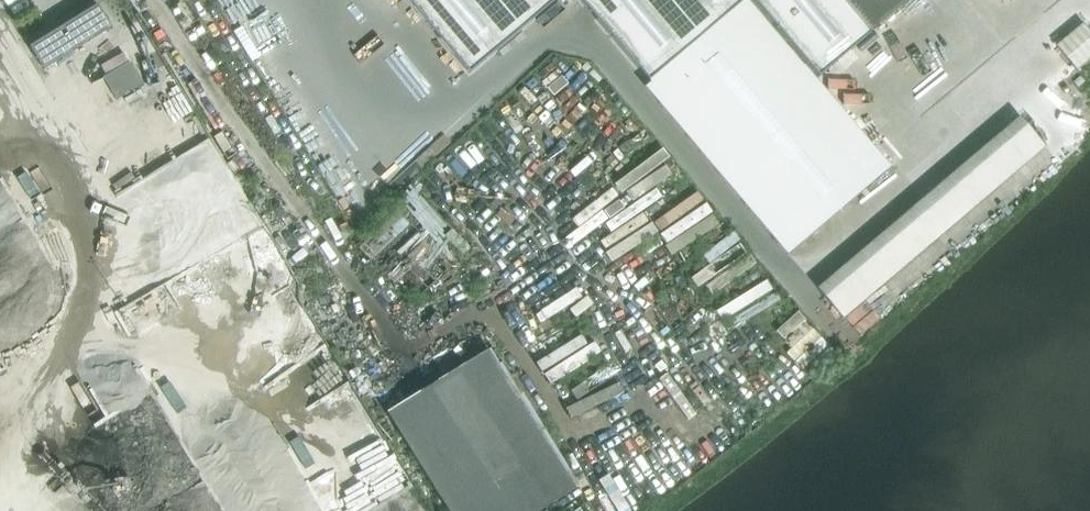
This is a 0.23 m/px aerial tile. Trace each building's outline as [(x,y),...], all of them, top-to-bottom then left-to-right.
[(469,73),(557,0),(408,0),(469,73)] [(649,82),(645,86),(788,254),(890,168),(816,80),(869,35),(868,34),(908,0),(580,0),(649,82)] [(29,46),(44,70),(112,27),(97,4),(29,46)] [(1057,46),(1077,70),(1089,59),(1089,30),(1084,22),(1057,46)] [(130,61),(103,77),(117,101),(144,85),(130,61)] [(850,314),(1056,146),(1031,116),(825,283),(850,314)] [(718,331),(780,291),(771,277),(709,317),(718,331)] [(799,334),(822,315),(811,302),(788,321),(799,334)] [(551,378),(597,360),(589,339),(543,357),(551,378)] [(576,490),(489,348),(387,411),(448,510),(541,510),(576,490)]
